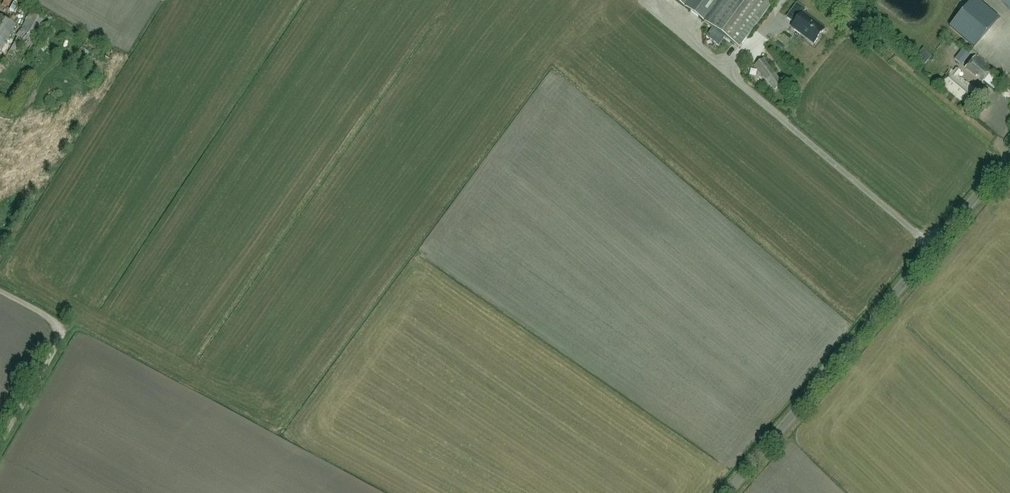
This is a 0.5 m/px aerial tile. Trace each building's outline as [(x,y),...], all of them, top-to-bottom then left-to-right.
[(17,11),(21,3),(15,0),(11,8),(17,11)] [(739,48),(775,0),(674,0),(739,48)] [(974,47),(999,19),(977,0),(973,0),(950,27),(974,47)] [(796,22),(792,27),(814,44),(825,29),(803,13),(805,9),(797,3),(788,16),(796,22)] [(34,23),(40,24),(43,14),(37,13),(34,23)] [(1,50),(15,25),(0,17),(0,50),(1,50)] [(968,53),(963,49),(955,59),(960,63),(968,53)] [(966,68),(983,82),(994,91),(1001,82),(991,73),(991,72),(974,58),(966,68)] [(755,65),(762,74),(763,74),(767,79),(775,90),(783,84),(763,59),(755,65)] [(940,83),(957,98),(964,104),(976,91),(957,76),(960,72),(957,69),(954,72),(951,70),(940,83)]
